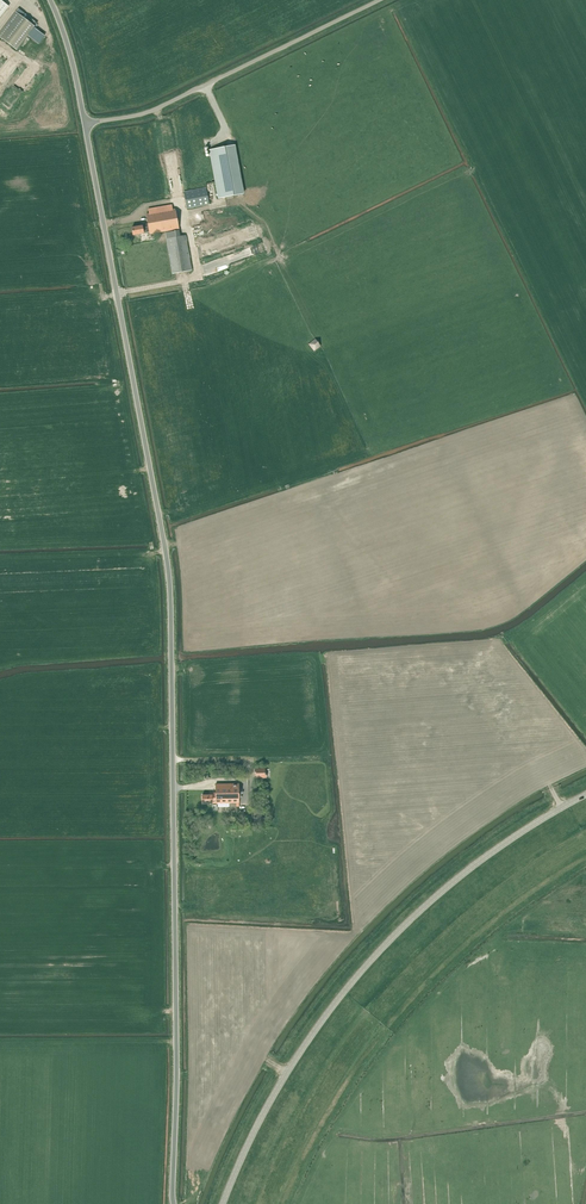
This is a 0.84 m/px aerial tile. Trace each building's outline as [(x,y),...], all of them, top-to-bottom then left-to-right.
[(1,0),(0,0),(0,18),(9,6),(1,0)] [(0,33),(0,37),(17,50),(35,26),(16,11),(0,33)] [(209,149),(218,197),(242,192),(233,145),(209,149)] [(206,187),(184,191),(187,207),(210,203),(206,187)] [(142,225),(132,227),(133,235),(144,233),(150,232),(150,234),(167,231),(167,232),(165,232),(167,239),(179,237),(178,229),(179,229),(175,209),(172,209),(172,205),(148,209),(149,214),(147,214),(149,225),(143,227),(142,225)] [(200,226),(192,227),(194,234),(201,233),(200,226)] [(179,237),(167,239),(173,274),(191,271),(185,236),(179,237)] [(315,339),(308,344),(315,351),(321,346),(315,339)] [(256,778),(267,778),(267,771),(265,771),(265,768),(255,768),(255,776),(256,776),(256,778)] [(239,783),(216,784),(216,793),(212,793),(212,795),(202,795),(202,803),(212,803),(212,805),(216,805),(216,803),(239,803),(239,783)]
